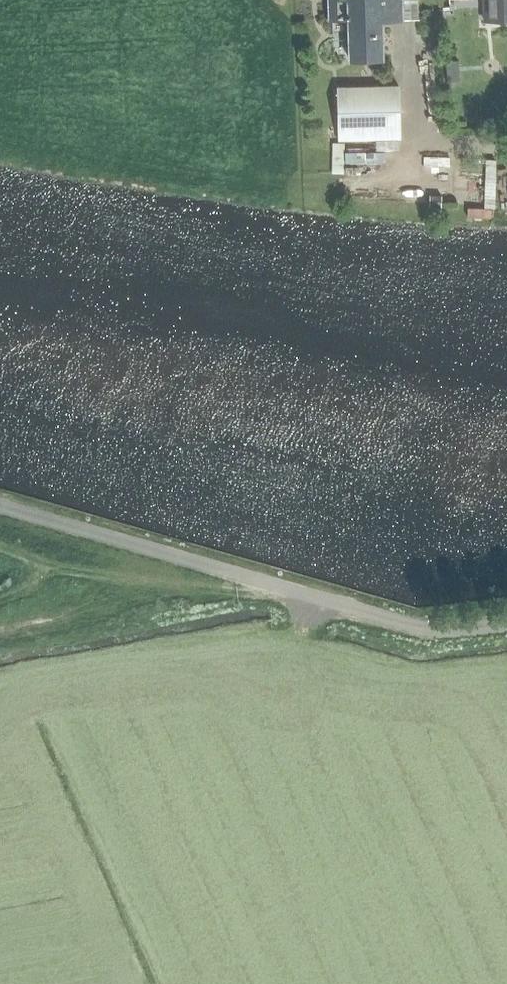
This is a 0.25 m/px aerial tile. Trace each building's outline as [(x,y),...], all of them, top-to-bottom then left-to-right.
[(380,17),(401,17),(401,0),(329,0),(329,20),(348,19),(350,60),(382,59),(380,17)] [(485,20),(506,19),(506,0),(485,0),(485,20)] [(428,42),(429,56),(441,55),(440,41),(428,42)] [(458,60),(446,61),(446,80),(459,79),(458,60)] [(400,138),(399,86),(336,88),(338,140),(400,138)] [(453,178),(453,190),(464,190),(465,179),(453,178)] [(429,195),(428,209),(440,210),(441,195),(429,195)]
